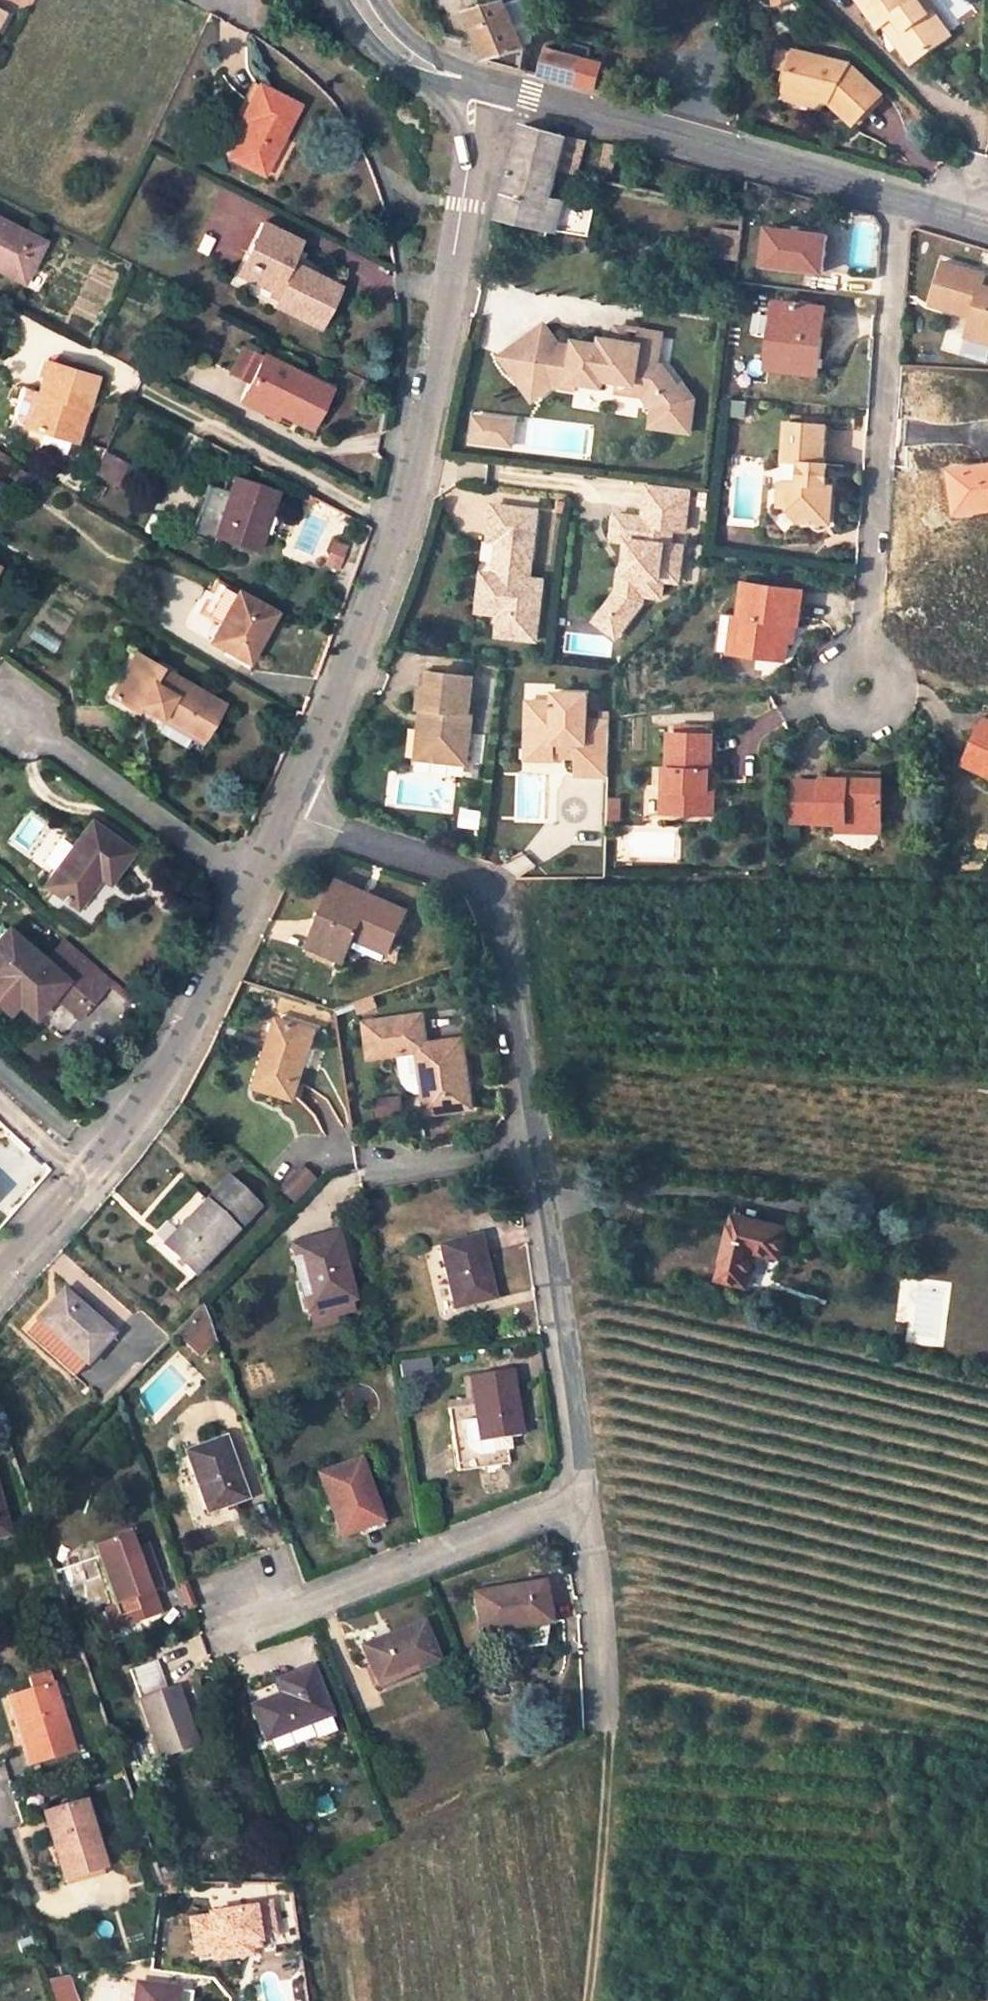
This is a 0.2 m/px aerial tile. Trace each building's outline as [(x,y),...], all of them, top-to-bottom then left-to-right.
[(27,0),(0,0),(0,10),(28,2),(27,0)] [(506,0),(499,0),(468,8),(491,59),(524,68),(526,50),(525,46),(507,1),(506,0)] [(525,46),(533,43),(534,36),(530,26),(532,21),(523,0),(512,0),(507,1),(525,46)] [(877,20),(882,17),(892,10),(903,26),(893,33),(911,57),(931,43),(926,35),(937,26),(928,10),(930,3),(929,0),(864,0),(877,20)] [(931,43),(949,31),(930,3),(928,10),(937,26),(926,35),(931,43)] [(892,10),(882,17),(893,33),(903,26),(892,10)] [(816,89),(825,90),(826,95),(828,95),(854,119),(881,89),(849,59),(795,47),(787,85),(792,87),(816,92),(816,89)] [(541,72),(577,82),(583,57),(547,48),(545,57),(543,57),(541,64),(543,65),(541,72)] [(583,57),(577,82),(598,87),(604,63),(583,57)] [(264,174),(300,105),(259,84),(251,101),(242,118),(248,121),(230,157),(264,174)] [(791,94),(814,100),(816,92),(792,87),(791,94)] [(641,101),(639,108),(651,111),(653,105),(641,101)] [(559,163),(567,135),(526,123),(518,152),(559,163)] [(551,195),(558,167),(559,163),(518,152),(501,215),(542,226),(590,234),(597,203),(551,195)] [(197,244),(233,258),(254,206),(218,192),(197,244)] [(24,282),(44,242),(0,219),(0,269),(24,282)] [(319,327),(340,285),(291,260),(300,241),(261,221),(237,272),(276,292),(271,302),(319,327)] [(824,270),(829,233),(770,225),(765,262),(824,270)] [(712,254),(740,258),(744,230),(716,227),(712,254)] [(942,262),(928,307),(969,319),(963,339),(987,347),(987,289),(982,287),(986,275),(942,262)] [(827,305),(779,299),(770,366),(819,372),(827,305)] [(546,324),(501,355),(535,400),(553,387),(569,391),(570,381),(601,387),(603,379),(635,383),(639,389),(654,409),(655,428),(689,432),(694,400),(684,385),(680,388),(664,366),(657,365),(662,333),(619,325),(616,340),(603,338),(602,344),(577,340),(575,349),(562,347),(546,324)] [(275,418),(278,413),(311,429),(331,389),(265,354),(241,401),(275,418)] [(98,376),(48,361),(38,394),(46,397),(36,429),(77,442),(98,376)] [(34,393),(24,426),(36,429),(46,397),(38,394),(34,393)] [(513,449),(515,417),(469,413),(467,446),(513,449)] [(789,480),(787,504),(799,519),(831,521),(833,483),(828,483),(828,477),(823,477),(824,464),(827,425),(788,422),(785,463),(801,464),(800,480),(789,480)] [(14,458),(0,450),(0,473),(4,475),(14,458)] [(103,453),(91,472),(113,486),(125,466),(103,453)] [(987,506),(987,463),(952,468),(959,510),(987,506)] [(258,550),(261,541),(278,489),(236,475),(230,493),(208,487),(192,533),(214,540),(215,537),(258,550)] [(787,504),(789,480),(781,479),(780,504),(787,504)] [(684,507),(686,488),(645,483),(643,501),(684,507)] [(607,607),(629,625),(642,607),(643,593),(661,595),(664,577),(676,577),(680,545),(667,544),(669,527),(681,529),(684,507),(643,501),(642,515),(641,525),(631,525),(629,538),(626,561),(633,562),(631,574),(621,573),(619,592),(607,607)] [(498,633),(506,634),(530,637),(536,582),(523,581),(530,509),(490,504),(487,540),(496,541),(494,563),(503,565),(501,577),(483,574),(480,599),(494,601),(492,614),(500,615),(498,633)] [(611,536),(629,538),(631,525),(641,525),(642,515),(614,512),(611,536)] [(337,542),(327,564),(337,568),(346,546),(337,542)] [(222,621),(212,640),(249,661),(277,612),(220,579),(203,610),(222,621)] [(792,623),(798,623),(799,623),(804,592),(746,582),(741,615),(746,616),(740,653),(786,661),(789,640),(792,623)] [(480,599),(478,612),(492,614),(494,601),(480,599)] [(598,619),(620,636),(629,625),(607,607),(598,619)] [(746,616),(741,615),(722,611),(716,649),(740,653),(746,616)] [(789,640),(795,640),(798,623),(792,623),(789,640)] [(113,696),(137,655),(131,651),(107,693),(113,696)] [(205,737),(224,705),(137,655),(113,696),(138,711),(143,704),(164,716),(165,714),(205,737)] [(428,671),(422,719),(416,718),(414,736),(425,738),(422,757),(463,762),(469,714),(466,714),(470,676),(428,671)] [(577,775),(609,775),(609,773),(611,716),(611,711),(601,712),(601,720),(592,721),(591,693),(555,693),(556,700),(528,700),(527,747),(553,747),(554,739),(563,738),(563,755),(578,755),(577,775)] [(162,720),(201,743),(205,737),(165,714),(164,716),(162,720)] [(985,719),(964,762),(987,772),(987,720),(985,719)] [(670,788),(663,788),(663,811),(715,810),(714,789),(710,789),(709,769),(712,769),(712,734),(670,735),(670,768),(670,788)] [(425,738),(414,736),(412,755),(422,757),(425,738)] [(527,759),(553,759),(553,747),(527,747),(527,759)] [(838,822),(881,824),(882,781),(845,779),(825,779),(824,783),(795,782),(794,821),(838,822)] [(624,798),(609,798),(607,820),(623,821),(624,798)] [(77,907),(99,877),(109,884),(133,851),(91,821),(45,883),(77,907)] [(837,830),(881,832),(881,824),(838,822),(837,830)] [(374,896),(342,882),(337,891),(370,905),(374,896)] [(410,911),(374,896),(370,905),(337,891),(313,946),(347,960),(358,937),(391,952),(396,942),(410,911)] [(115,981),(68,940),(47,963),(8,929),(0,937),(0,1006),(9,1014),(19,1002),(35,1016),(55,993),(83,1018),(115,981)] [(353,950),(386,964),(391,952),(358,937),(353,950)] [(396,942),(391,952),(399,955),(403,946),(396,942)] [(270,1048),(259,1087),(296,1098),(318,1029),(283,1019),(273,1049),(270,1048)] [(421,1059),(427,1092),(430,1112),(474,1106),(464,1038),(420,1044),(417,1026),(361,1033),(367,1067),(402,1062),(421,1059)] [(402,1062),(407,1095),(427,1092),(421,1059),(402,1062)] [(207,1199),(164,1244),(197,1275),(262,1205),(231,1175),(207,1199)] [(285,1195),(297,1206),(314,1188),(302,1178),(285,1195)] [(735,1213),(720,1278),(748,1284),(756,1250),(782,1256),(789,1225),(735,1213)] [(337,1235),(292,1246),(310,1309),(353,1298),(337,1235)] [(480,1237),(441,1247),(455,1307),(494,1297),(480,1237)] [(52,1337),(85,1365),(113,1333),(64,1292),(39,1322),(54,1335),(52,1337)] [(216,1337),(204,1303),(176,1333),(199,1354),(216,1337)] [(54,1335),(39,1322),(28,1334),(77,1375),(85,1365),(52,1337),(54,1335)] [(449,1409),(460,1470),(510,1463),(507,1439),(522,1436),(512,1371),(471,1377),(476,1404),(449,1409)] [(211,1444),(224,1439),(221,1431),(208,1435),(211,1444)] [(246,1498),(224,1439),(211,1444),(187,1453),(208,1511),(246,1498)] [(361,1461),(320,1476),(342,1536),(382,1521),(361,1461)] [(113,1630),(163,1612),(155,1591),(162,1588),(147,1544),(136,1547),(132,1534),(94,1548),(114,1605),(106,1608),(113,1630)] [(475,1595),(480,1632),(513,1627),(549,1621),(543,1584),(475,1595)] [(362,1648),(376,1683),(437,1659),(423,1624),(362,1648)] [(513,1627),(480,1632),(482,1647),(486,1649),(515,1645),(513,1627)] [(154,1662),(130,1670),(140,1700),(159,1755),(194,1744),(176,1689),(164,1692),(154,1662)] [(251,1707),(264,1740),(328,1714),(311,1669),(276,1681),(281,1695),(251,1707)] [(27,1764),(72,1751),(51,1684),(48,1674),(29,1680),(32,1690),(7,1698),(19,1738),(29,1736),(32,1747),(23,1749),(27,1764)] [(327,1723),(307,1726),(310,1739),(330,1736),(327,1723)] [(29,1736),(19,1738),(23,1749),(32,1747),(29,1736)] [(918,1762),(900,1765),(903,1778),(920,1775),(918,1762)] [(45,1814),(64,1878),(104,1866),(84,1802),(45,1814)] [(208,1917),(190,1920),(195,1955),(213,1953),(214,1953),(214,1948),(257,1942),(256,1938),(273,1936),(268,1904),(251,1906),(251,1909),(208,1915),(208,1917)] [(257,1942),(214,1948),(214,1953),(213,1953),(214,1960),(250,1955),(249,1948),(257,1947),(257,1942)] [(175,1992),(148,1988),(137,1987),(135,2000),(190,2000),(191,1994),(175,1992)]
